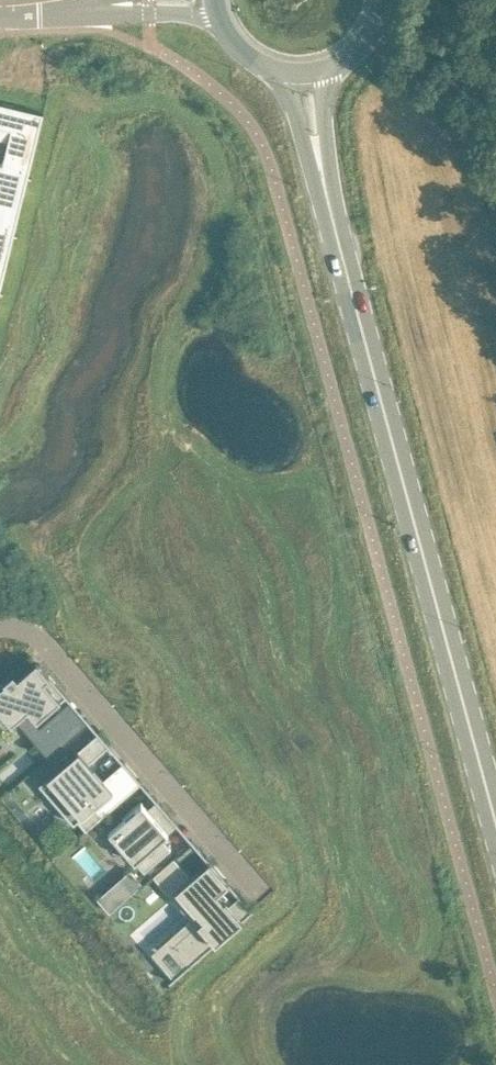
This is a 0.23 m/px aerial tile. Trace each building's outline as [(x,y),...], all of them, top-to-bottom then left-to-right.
[(12,128),(3,163),(29,170),(43,112),(0,101),(0,125),(12,128)] [(15,227),(27,176),(30,177),(31,176),(28,175),(29,170),(3,163),(0,163),(0,224),(15,227)] [(1,285),(13,234),(16,235),(17,233),(14,232),(15,227),(0,224),(0,285),(1,285)] [(0,681),(0,709),(7,718),(25,702),(36,716),(52,703),(54,705),(65,695),(69,699),(70,698),(39,663),(36,659),(17,676),(12,671),(0,681)] [(50,731),(36,743),(48,756),(69,737),(50,715),(42,722),(50,731)] [(85,828),(141,780),(123,759),(103,777),(88,761),(109,743),(98,730),(52,770),(66,786),(53,798),(73,822),(77,818),(85,828)] [(144,870),(170,847),(161,836),(176,823),(177,822),(157,798),(147,807),(141,800),(123,816),(108,829),(144,870)] [(175,941),(171,944),(187,963),(188,964),(253,909),(239,893),(228,902),(224,897),(223,898),(216,891),(228,881),(205,854),(204,855),(207,859),(175,888),(194,910),(195,909),(202,917),(174,940),(175,941)] [(130,869),(97,898),(109,912),(142,883),(130,869)] [(147,881),(136,890),(141,896),(152,886),(147,881)]
